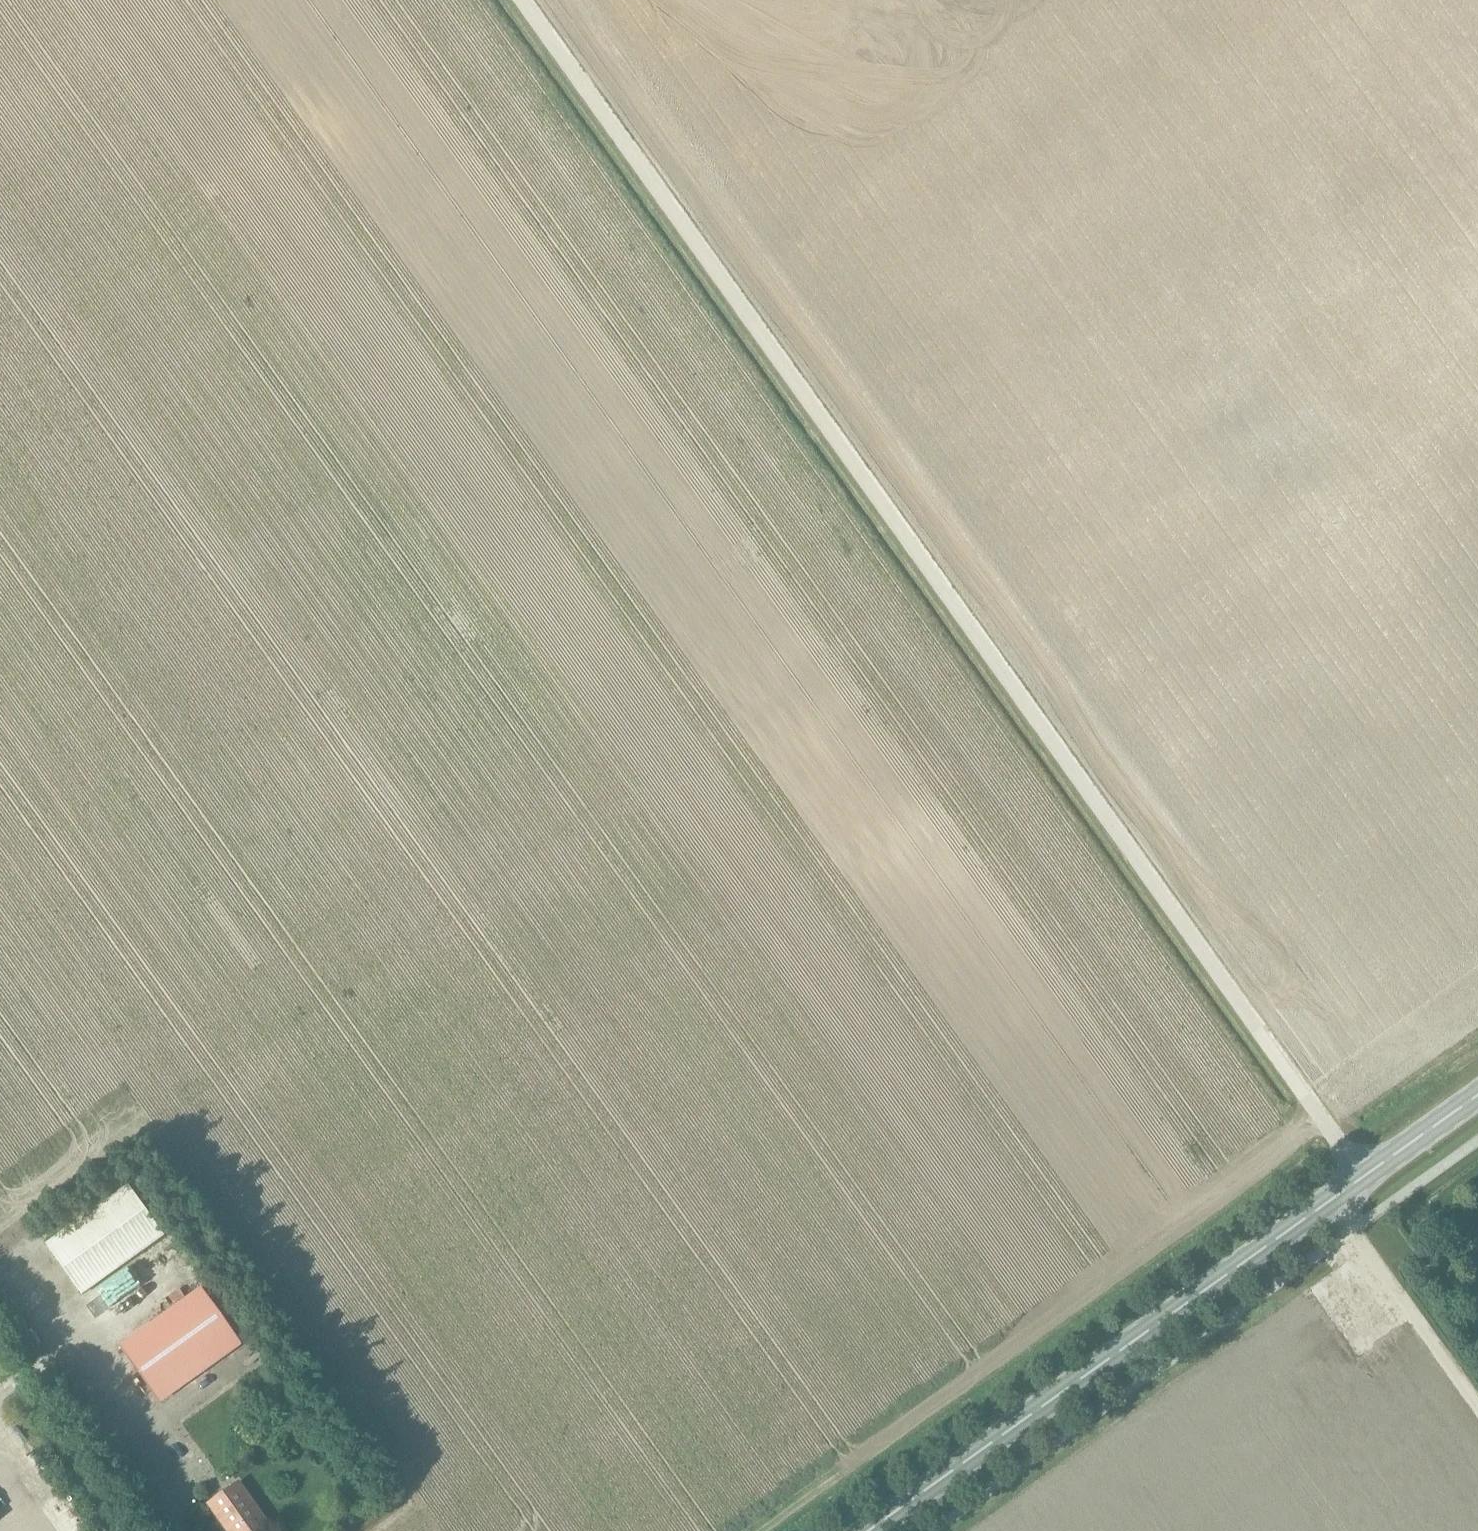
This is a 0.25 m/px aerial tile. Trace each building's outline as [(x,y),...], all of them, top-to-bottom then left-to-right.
[(47,1244),(83,1294),(165,1236),(129,1185),(47,1244)] [(202,1289),(120,1347),(160,1402),(241,1344),(202,1289)] [(267,1523),(239,1483),(209,1504),(227,1530),(255,1530),(267,1523)]
